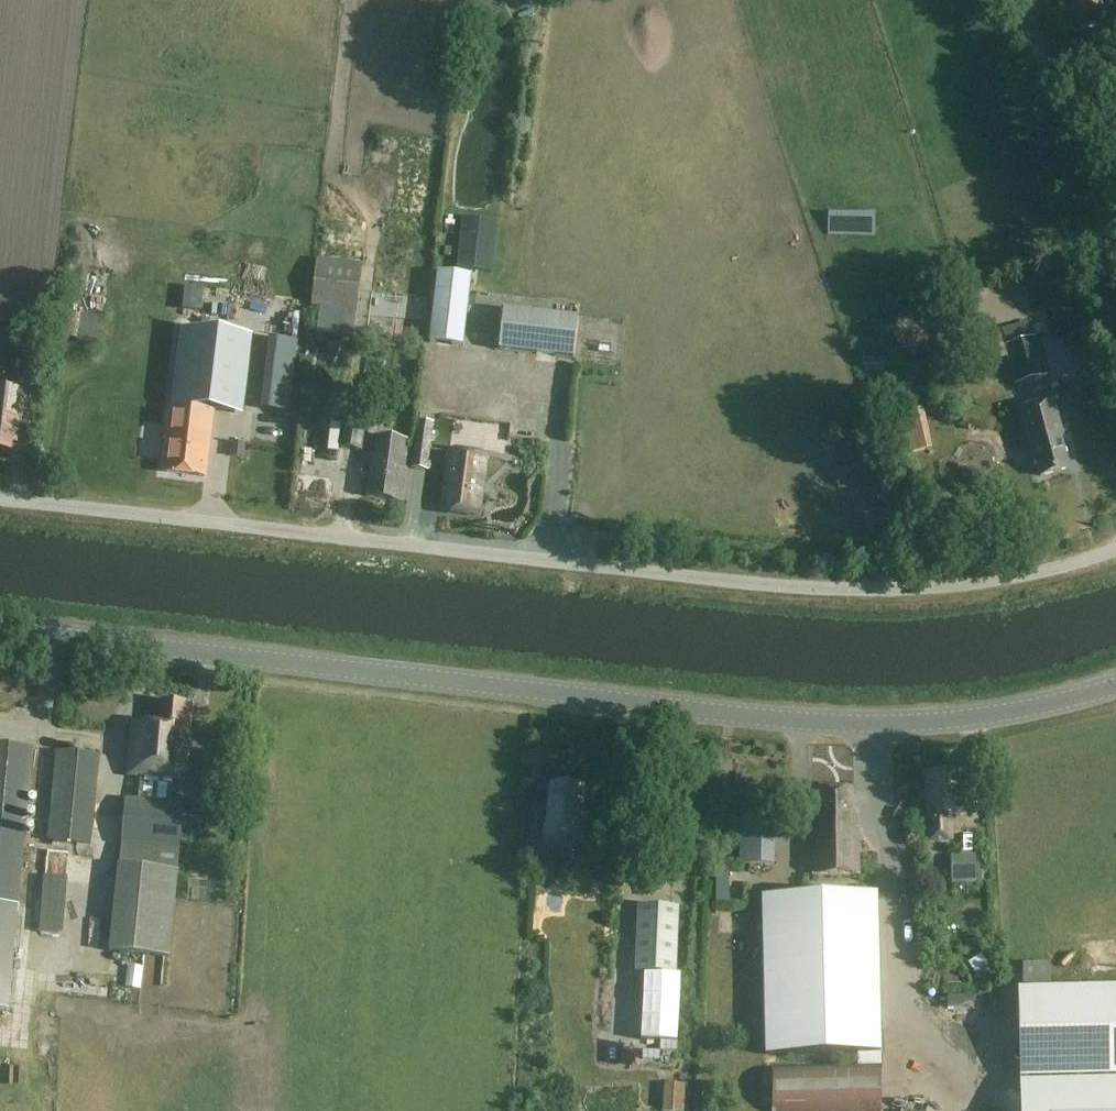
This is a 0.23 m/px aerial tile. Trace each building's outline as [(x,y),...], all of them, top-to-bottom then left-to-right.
[(1099,0),(1068,0),(1077,31),(1106,22),(1099,0)] [(461,232),(457,269),(492,273),(496,235),(461,232)] [(361,266),(317,261),(312,307),(356,312),(361,266)] [(471,278),(437,274),(429,342),(463,346),(471,278)] [(579,319),(504,311),(500,350),(575,359),(579,319)] [(87,318),(86,333),(113,333),(113,319),(87,318)] [(1032,338),(1029,326),(1013,330),(1016,343),(1005,346),(1015,385),(1046,377),(1035,337),(1032,338)] [(252,334),(177,327),(163,472),(205,477),(213,410),(244,413),(252,334)] [(586,339),(585,355),(598,355),(598,340),(586,339)] [(298,406),(301,387),(277,383),(274,402),(298,406)] [(0,387),(0,449),(11,450),(12,442),(16,442),(19,419),(20,419),(23,390),(0,387)] [(435,408),(456,411),(457,399),(436,397),(435,408)] [(1063,438),(1053,401),(1020,410),(1030,447),(1032,446),(1041,478),(1069,470),(1061,438),(1063,438)] [(367,413),(348,409),(341,448),(360,452),(367,413)] [(434,425),(418,423),(412,470),(428,472),(434,425)] [(411,441),(376,437),(368,498),(402,502),(411,441)] [(487,456),(449,451),(441,512),(478,517),(487,456)] [(193,706),(161,703),(159,723),(133,721),(127,777),(141,778),(139,801),(126,800),(121,845),(180,851),(184,805),(170,804),(173,781),(186,783),(193,706)] [(0,745),(0,1006),(7,1007),(32,748),(0,745)] [(98,756),(58,752),(50,841),(90,845),(98,756)] [(222,756),(205,754),(199,808),(217,810),(222,756)] [(966,814),(963,772),(924,774),(928,843),(952,842),(950,815),(966,814)] [(585,787),(551,784),(544,845),(582,849),(585,818),(582,817),(585,787)] [(851,791),(818,791),(818,826),(812,827),(813,876),(859,875),(858,830),(852,830),(851,791)] [(777,818),(740,817),(738,865),(775,866),(777,818)] [(977,884),(975,855),(949,856),(951,885),(977,884)] [(178,873),(118,867),(110,951),(169,957),(178,873)] [(48,878),(46,933),(70,934),(71,878),(48,878)] [(877,894),(766,896),(770,1056),(881,1054),(877,894)] [(679,909),(639,908),(636,972),(676,974),(679,909)] [(988,956),(973,963),(979,976),(994,969),(988,956)] [(1020,1079),(1115,1077),(1115,987),(1049,988),(1049,962),(1022,963),(1023,989),(1018,989),(1020,1079)] [(642,973),(639,1040),(675,1041),(678,975),(642,973)] [(878,1064),(770,1067),(771,1110),(880,1110),(878,1064)] [(690,1085),(669,1084),(669,1110),(690,1110),(690,1085)]
